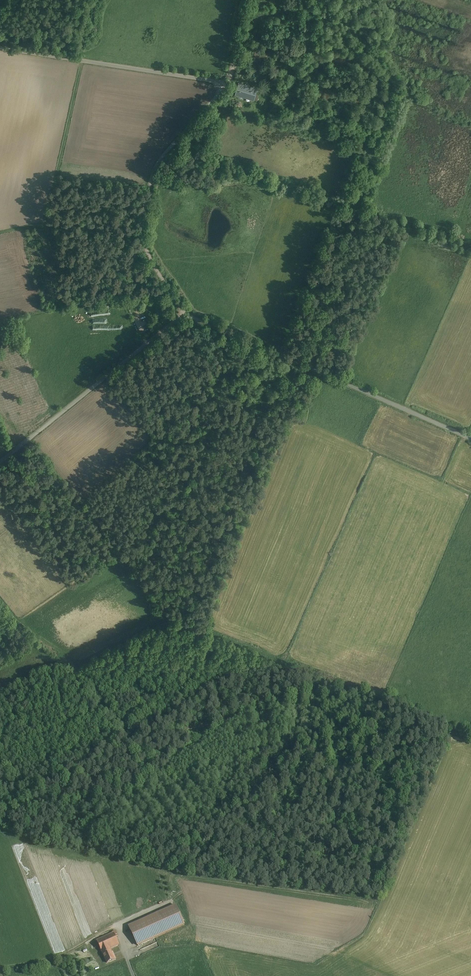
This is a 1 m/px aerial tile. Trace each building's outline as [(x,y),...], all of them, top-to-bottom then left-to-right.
[(266,54),(257,52),(256,59),(265,61),(266,54)] [(257,88),(239,83),(235,94),(254,99),(256,93),(257,88)] [(176,905),(129,926),(138,946),(159,936),(184,925),(176,905)] [(114,933),(96,941),(102,953),(102,952),(110,949),(119,945),(114,933)] [(112,953),(110,949),(102,952),(107,963),(109,962),(116,959),(113,953),(112,953)]
